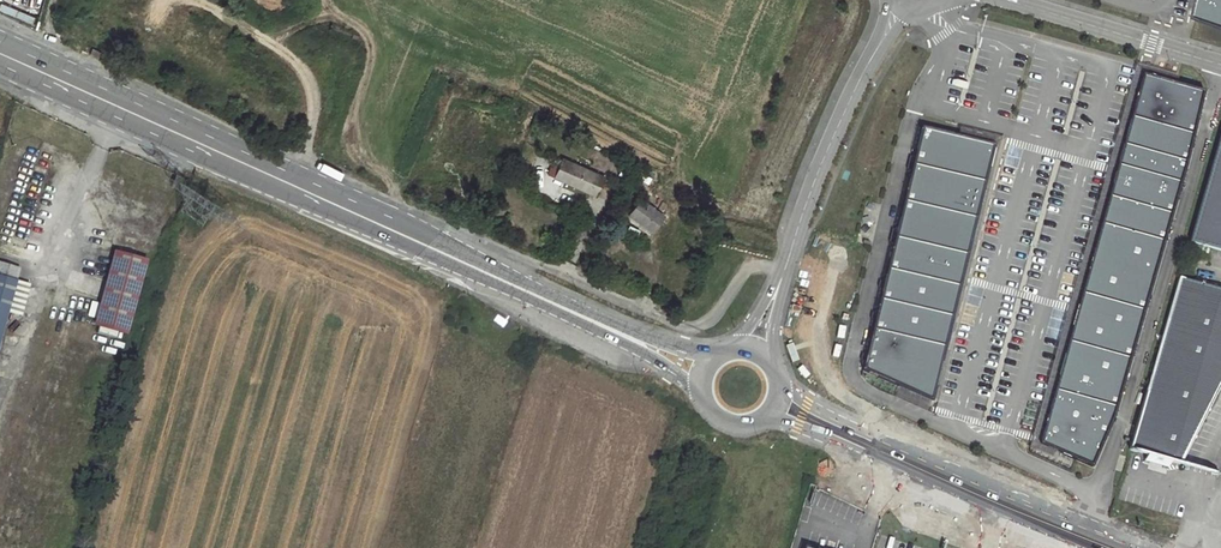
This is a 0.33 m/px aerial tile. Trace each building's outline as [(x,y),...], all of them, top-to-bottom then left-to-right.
[(1220,27),(1220,0),(1199,0),(1195,18),(1220,27)] [(102,52),(94,48),(92,53),(100,57),(102,52)] [(1090,467),(1204,90),(1142,73),(1037,443),(1090,467)] [(994,143),(921,126),(861,369),(931,401),(994,143)] [(1190,242),(1220,251),(1220,136),(1190,242)] [(603,177),(561,160),(554,178),(596,195),(603,177)] [(650,186),(640,199),(661,214),(671,200),(650,186)] [(664,215),(661,214),(640,199),(628,215),(652,232),(664,215)] [(709,208),(690,200),(685,211),(695,215),(697,210),(706,214),(709,208)] [(147,259),(116,251),(96,325),(126,333),(147,259)] [(15,279),(18,267),(0,262),(0,275),(15,279)] [(7,312),(17,279),(15,279),(0,275),(0,338),(7,312)] [(1179,276),(1157,352),(1130,448),(1146,453),(1144,462),(1167,469),(1170,460),(1180,462),(1220,383),(1220,289),(1179,276)] [(31,283),(17,279),(7,312),(22,316),(31,283)]
